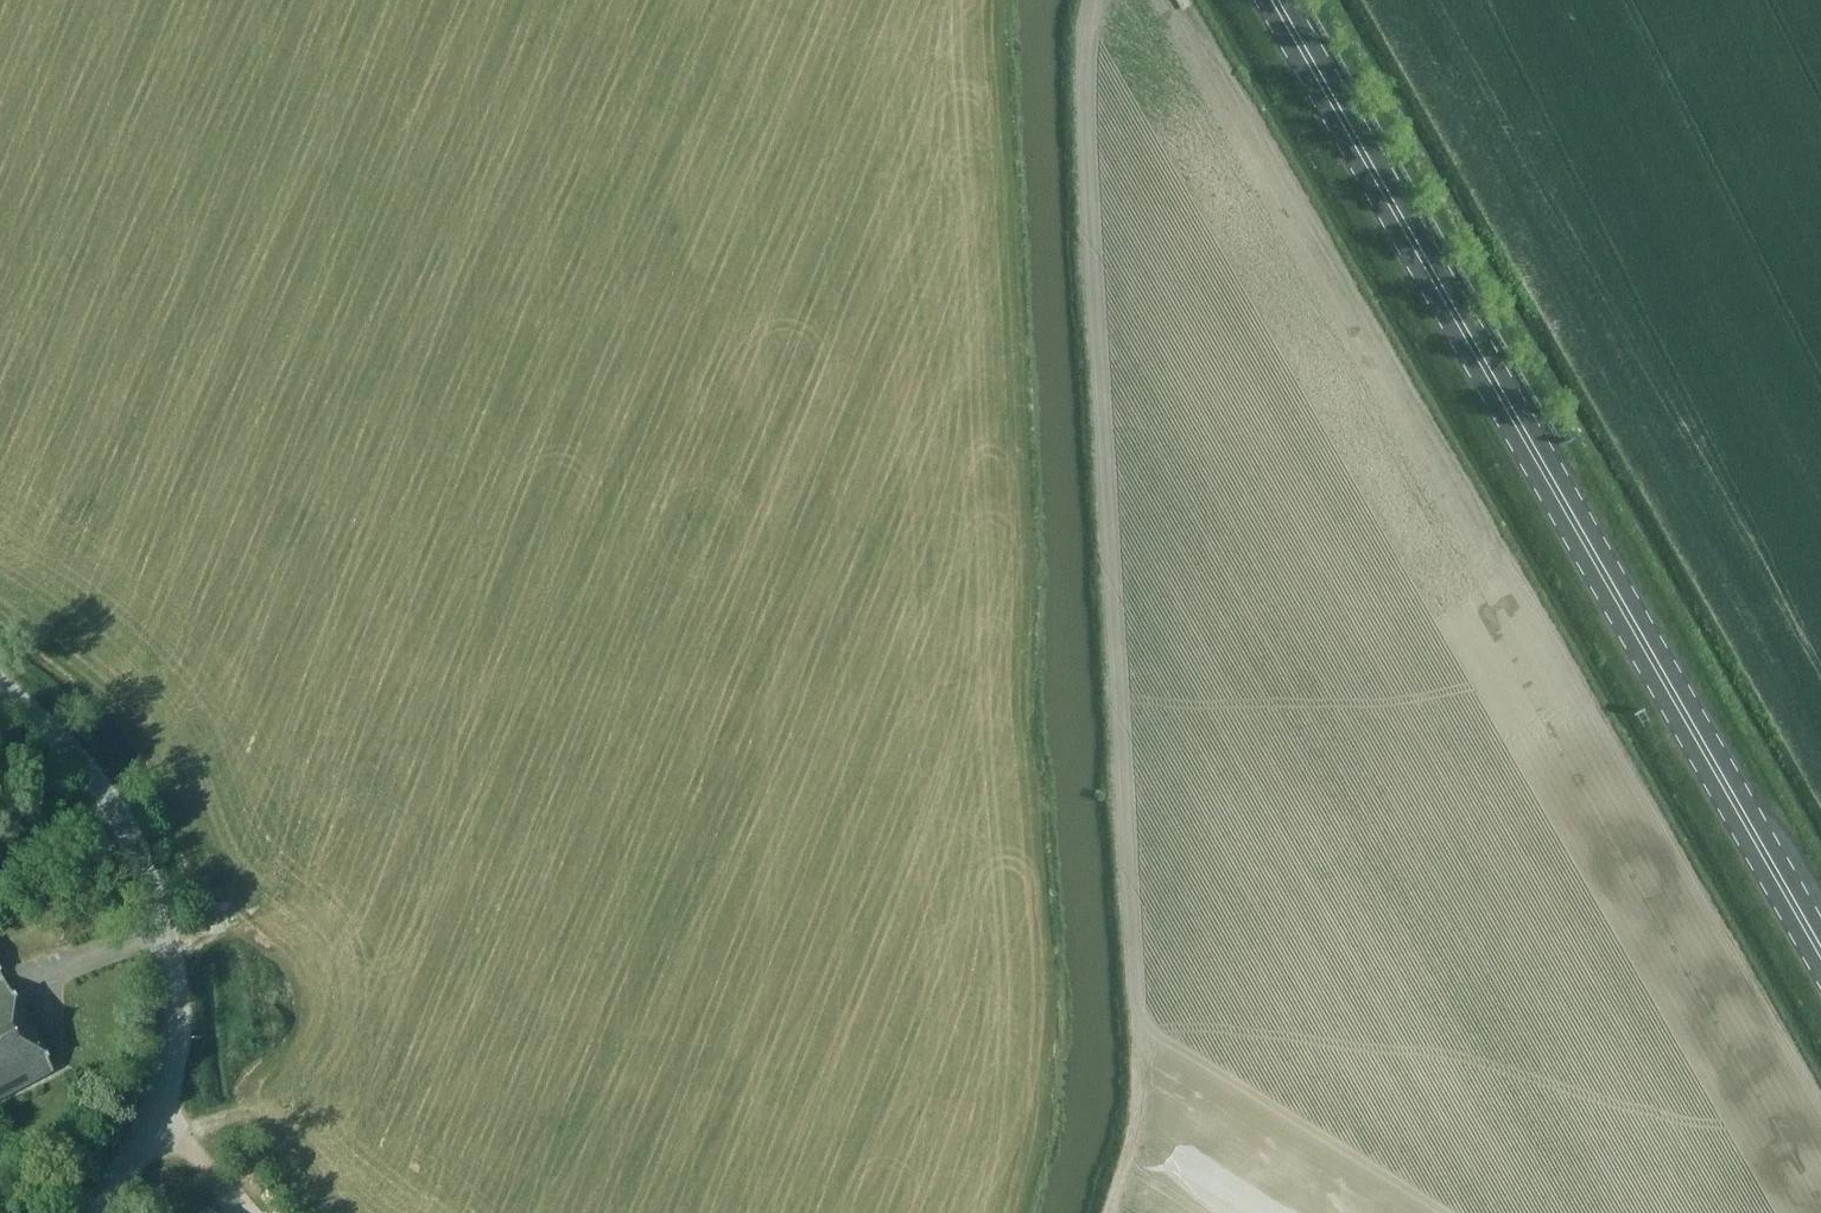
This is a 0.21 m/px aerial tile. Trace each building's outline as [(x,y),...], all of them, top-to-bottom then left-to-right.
[(0,970),(0,1100),(54,1071),(0,970)] [(163,1188),(150,1197),(156,1206),(169,1197),(163,1188)]
